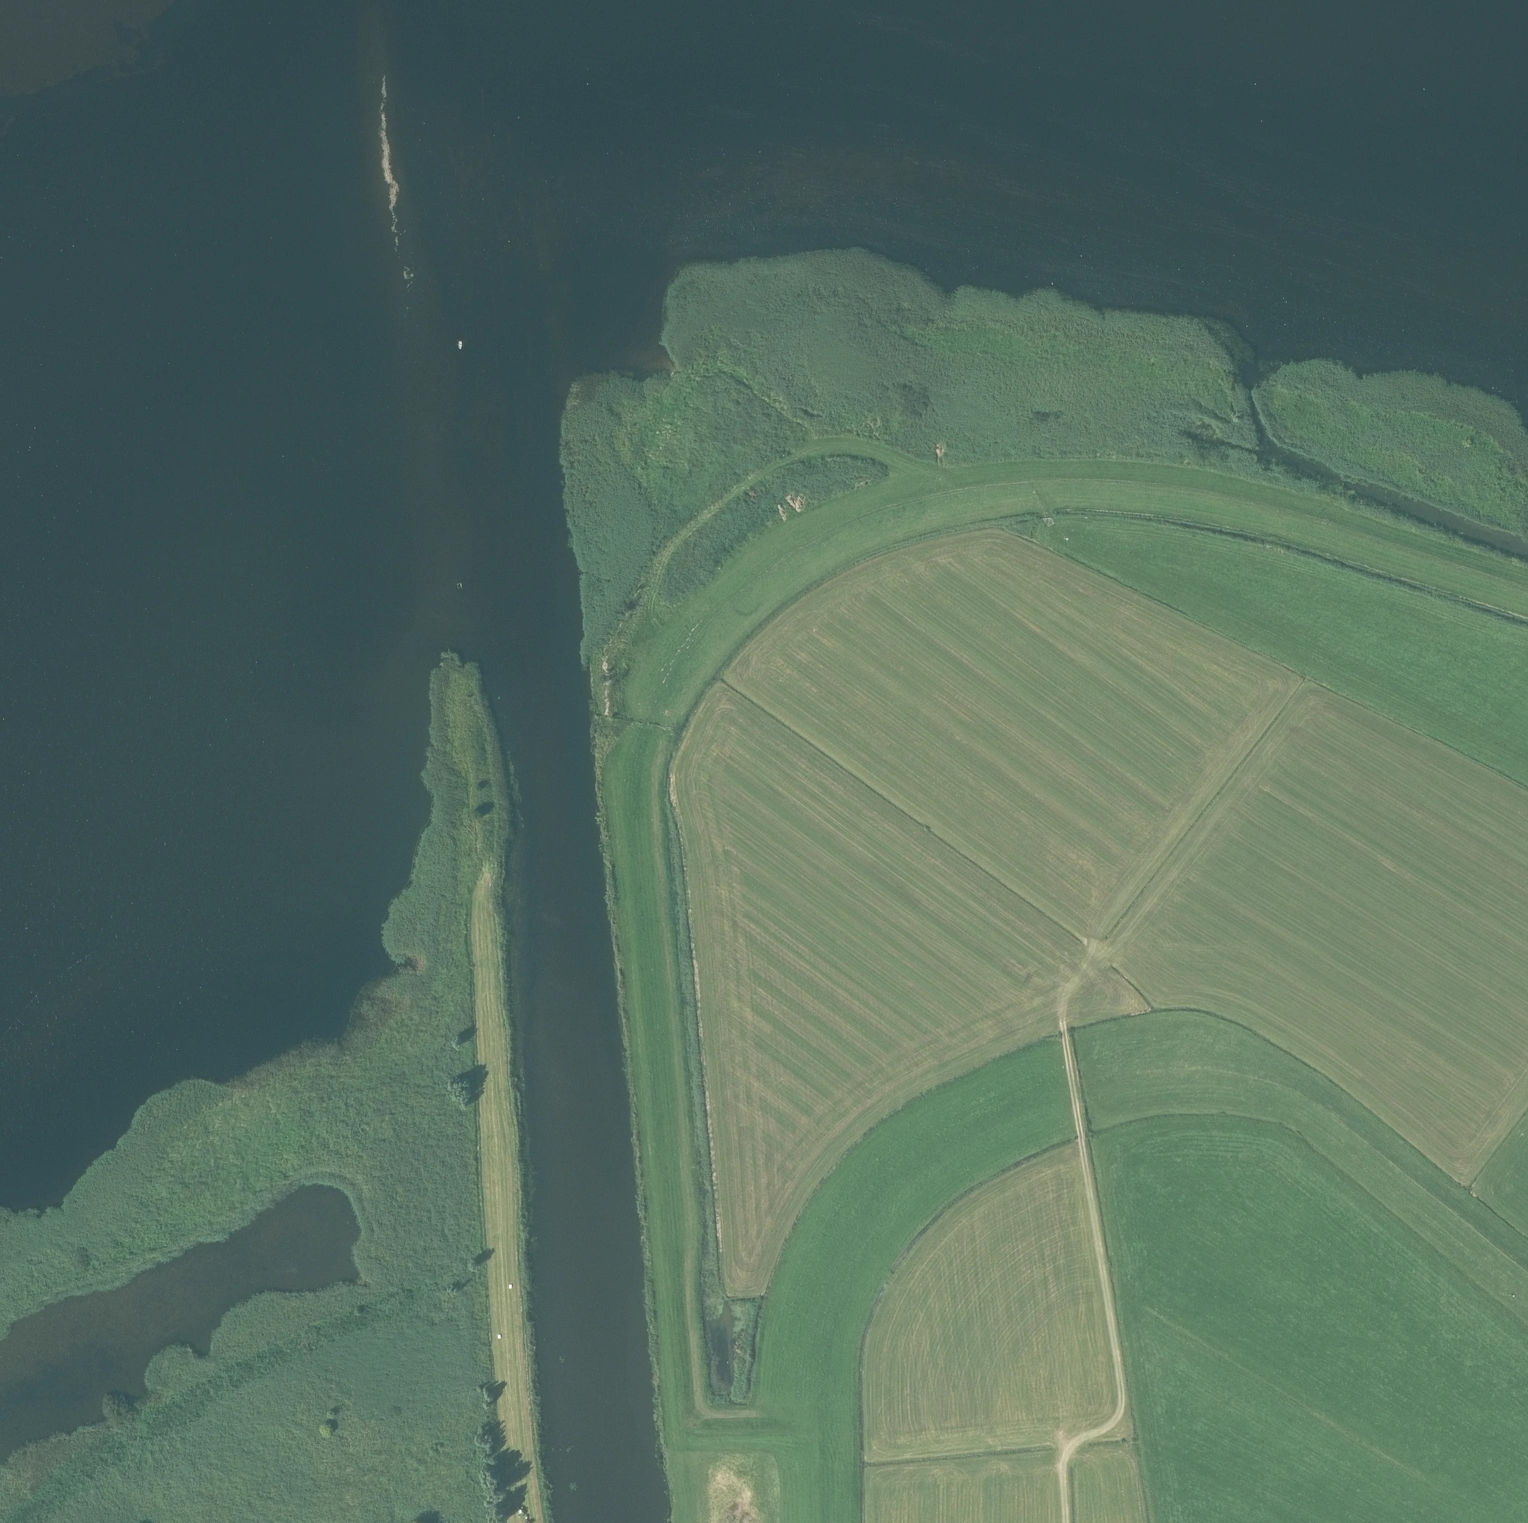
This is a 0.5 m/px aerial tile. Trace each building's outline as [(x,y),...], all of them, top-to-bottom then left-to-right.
[(432,1454),(422,1460),(427,1468),(436,1462),(432,1454)]
